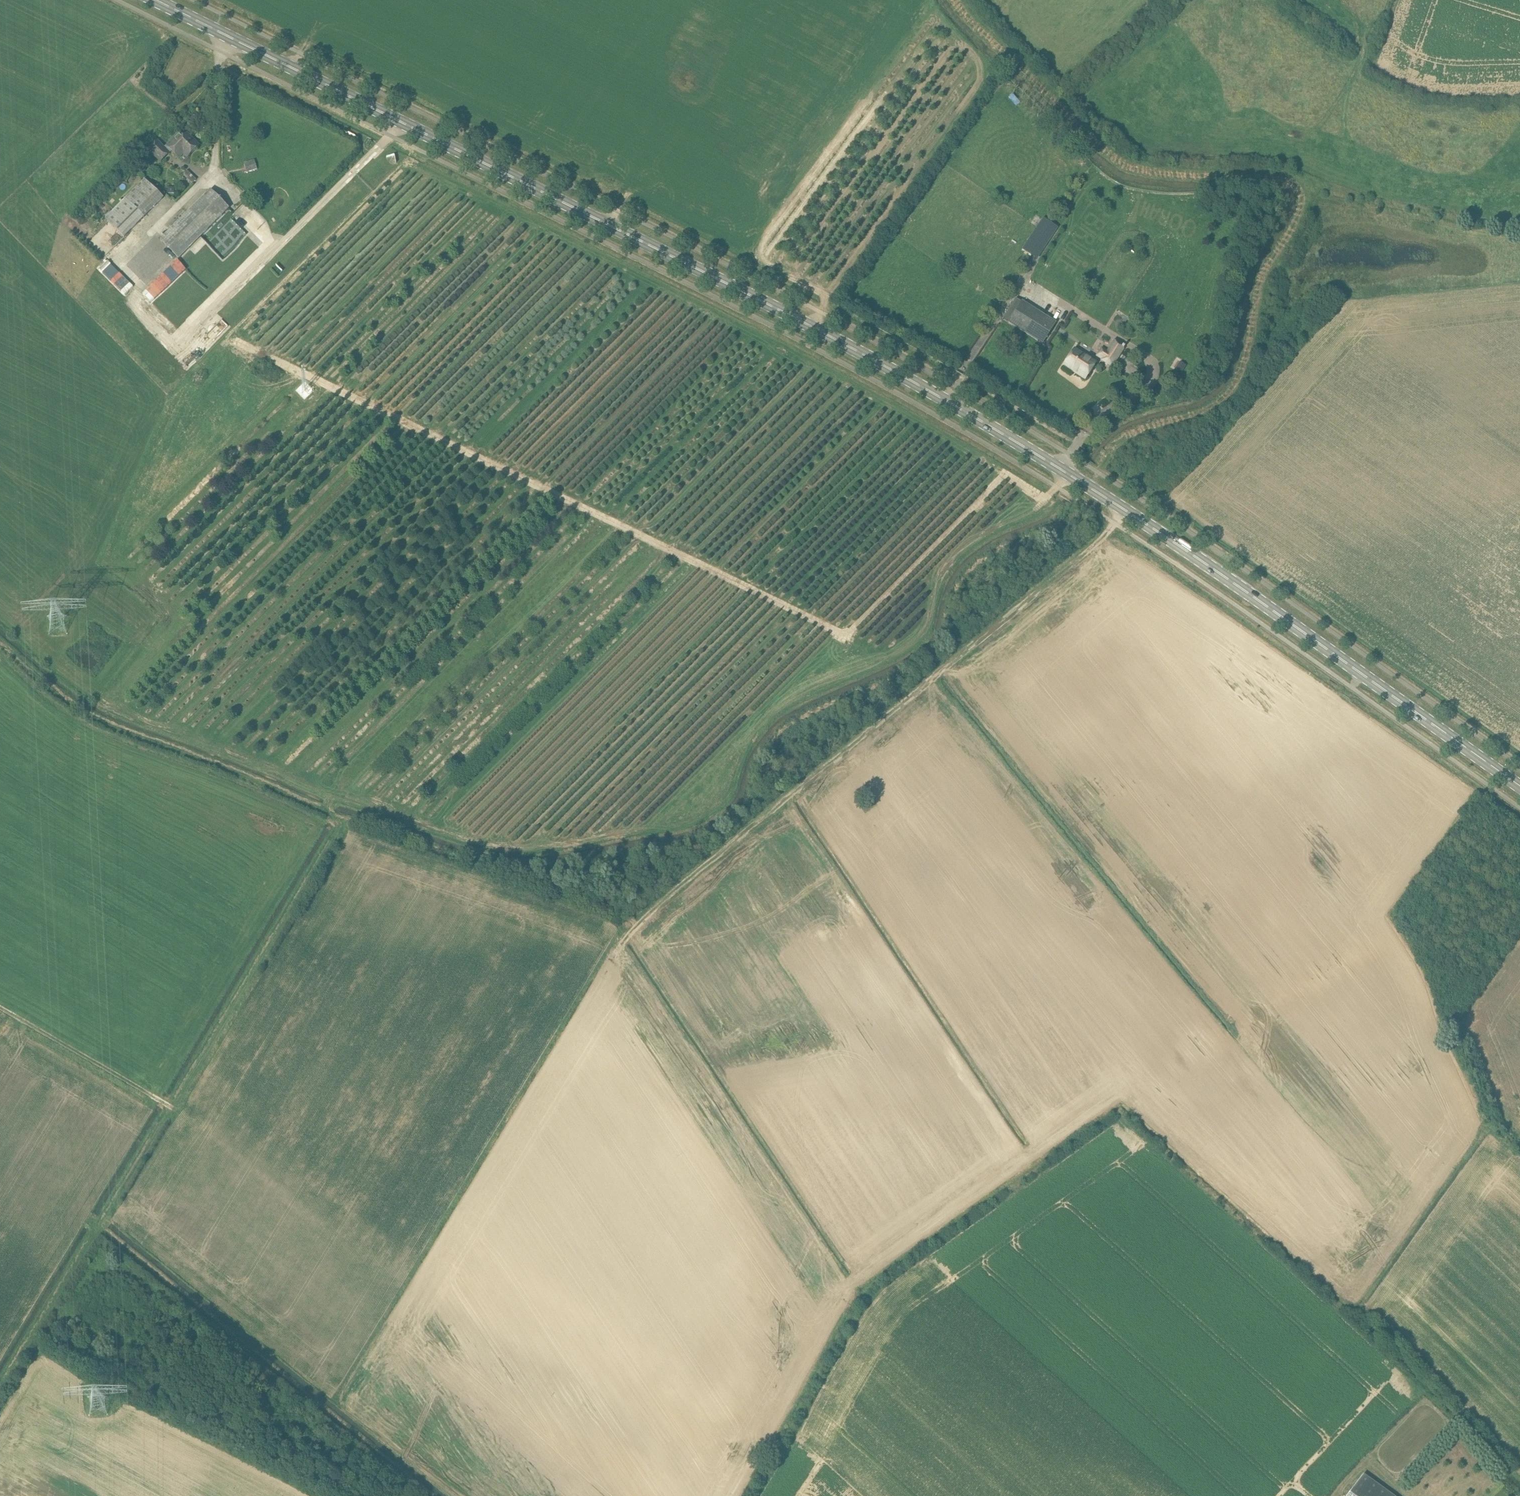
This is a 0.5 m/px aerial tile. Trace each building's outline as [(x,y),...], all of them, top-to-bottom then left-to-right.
[(188,158),(200,145),(188,133),(182,138),(179,134),(165,148),(158,141),(149,150),(161,162),(163,160),(162,160),(161,161),(159,160),(168,151),(169,153),(168,154),(168,155),(172,151),(179,158),(177,156),(182,152),(188,158)] [(154,165),(137,149),(127,159),(144,175),(154,165)] [(254,160),(244,163),(247,173),(257,170),(254,160)] [(185,171),(182,175),(192,182),(195,177),(185,171)] [(124,238),(144,217),(163,198),(145,180),(105,219),(124,238)] [(211,190),(160,241),(179,258),(229,208),(211,190)] [(1031,255),(1051,224),(1043,219),(1023,250),(1031,255)] [(201,239),(197,243),(209,256),(214,252),(201,239)] [(1043,344),(1048,335),(1055,324),(1022,302),(1009,322),(1043,344)] [(110,335),(114,331),(102,321),(98,326),(110,335)] [(1114,339),(1100,360),(1112,368),(1126,347),(1114,339)] [(1096,363),(1087,358),(1074,349),(1064,366),(1085,379),(1096,363)] [(1174,370),(1183,375),(1188,366),(1180,361),(1174,370)] [(1350,736),(1365,740),(1367,734),(1352,730),(1350,736)] [(1363,1474),(1348,1495),(1393,1495),(1363,1474)]
